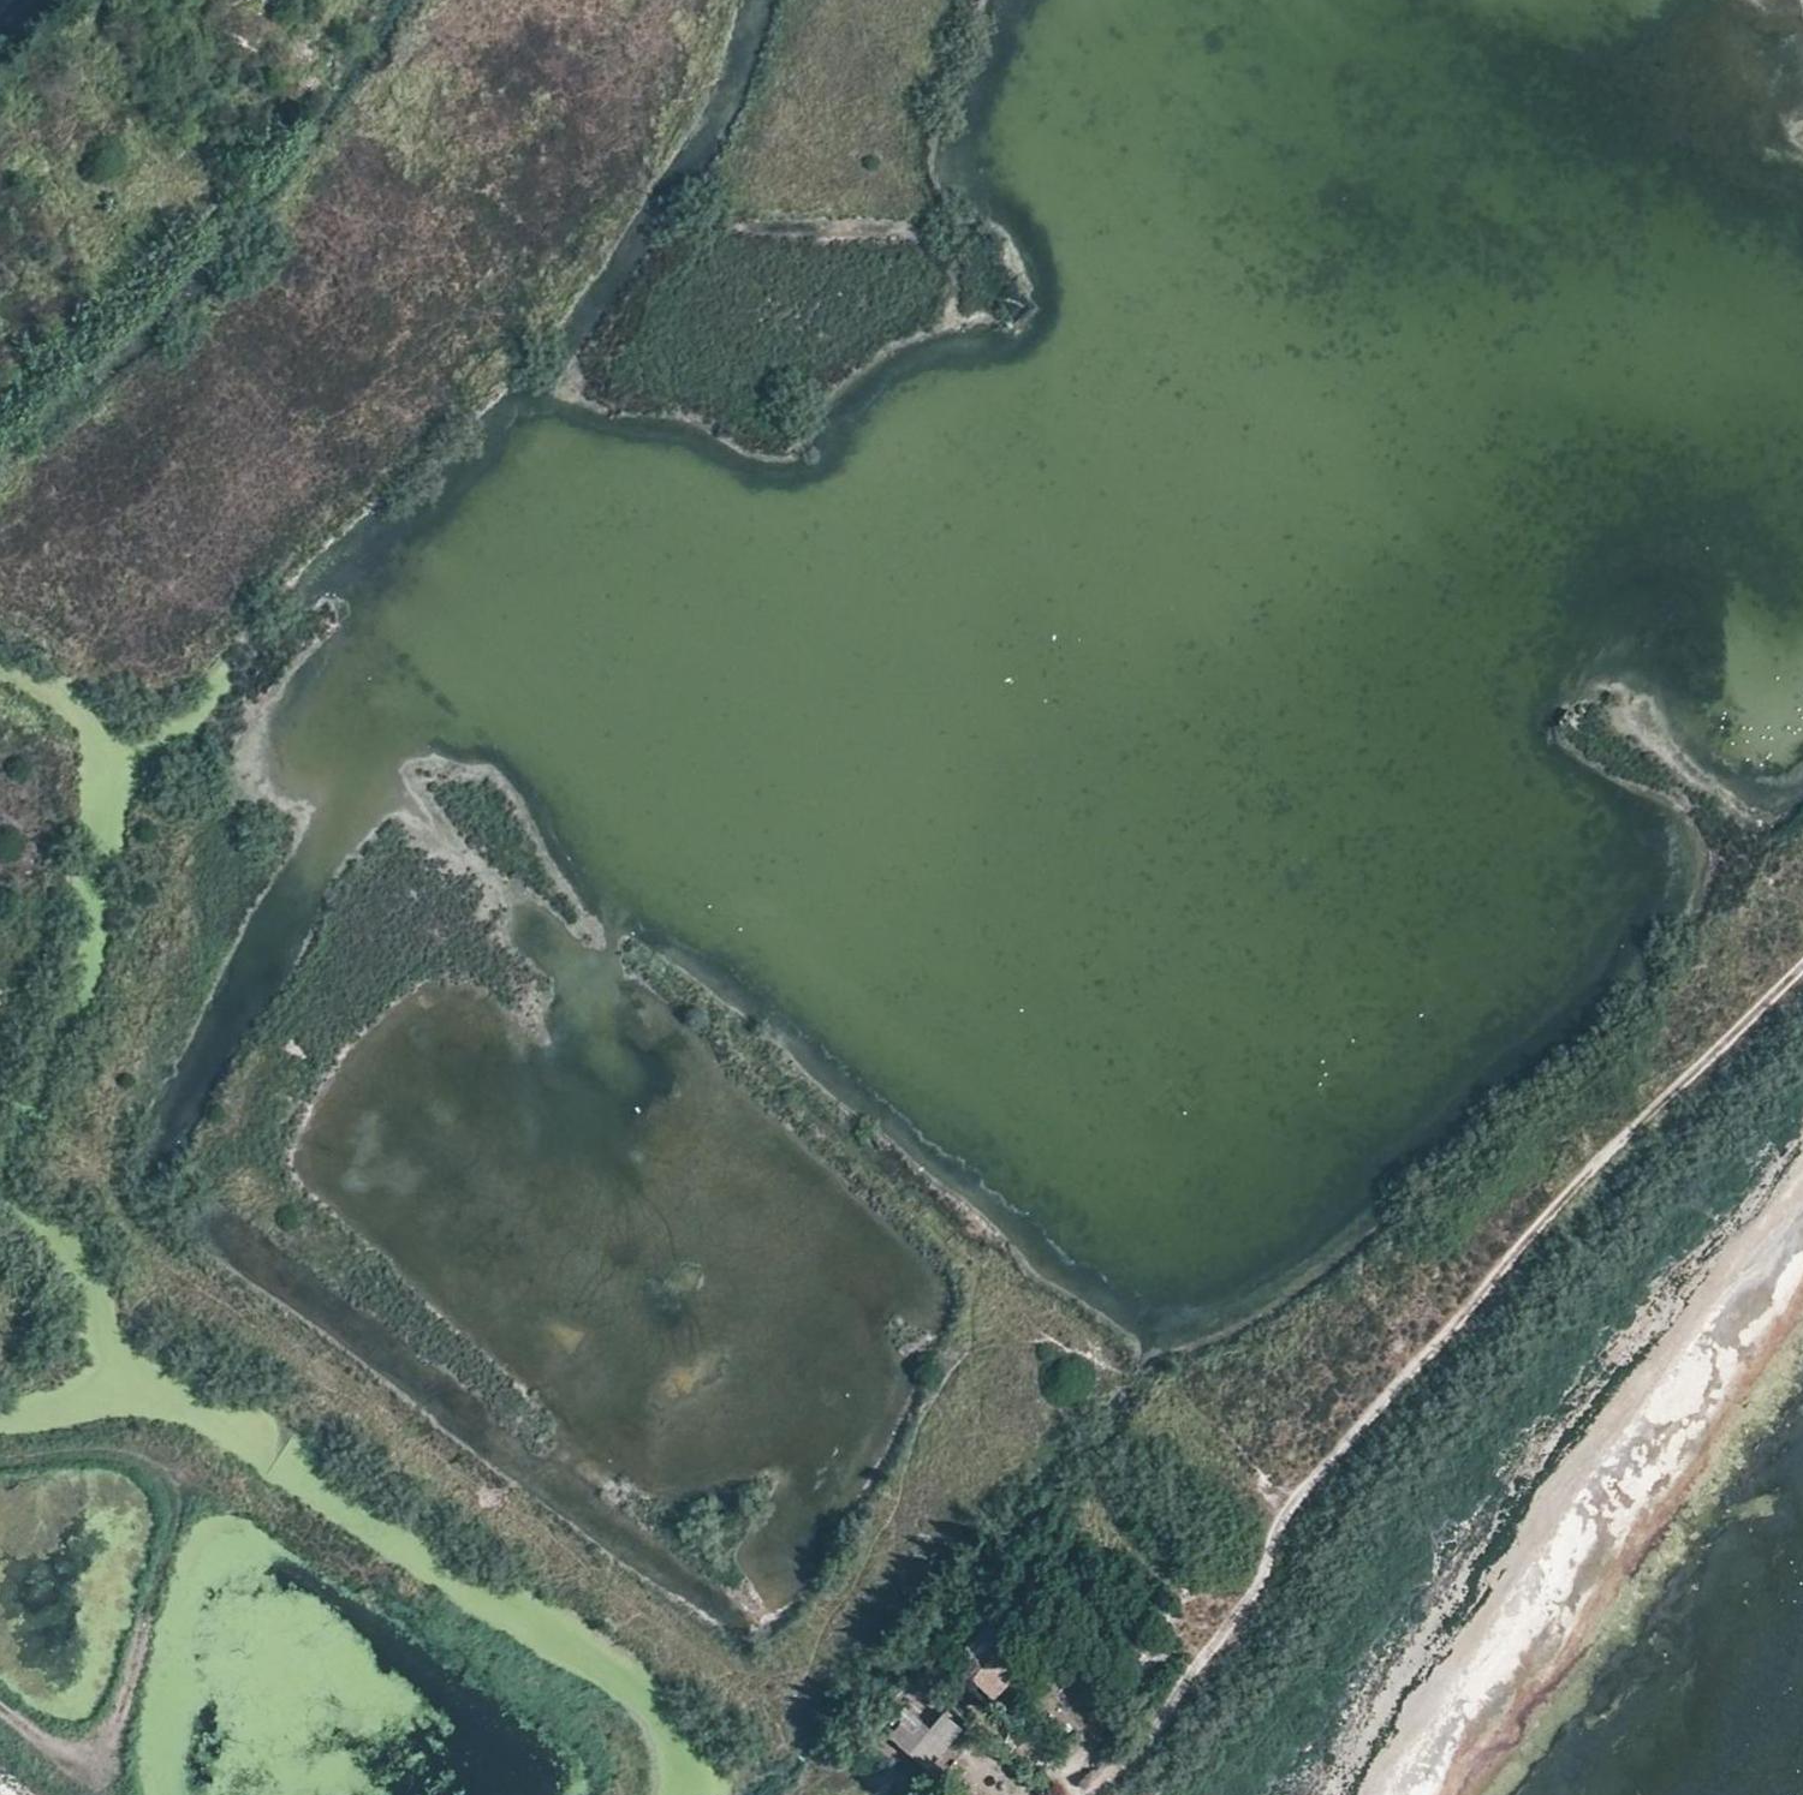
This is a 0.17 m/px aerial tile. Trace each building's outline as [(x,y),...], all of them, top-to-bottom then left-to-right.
[(975,1680),(1001,1654),(985,1639),(960,1665),(975,1680)] [(1016,1668),(1001,1654),(975,1680),(991,1695),(1016,1668)] [(903,1752),(925,1728),(909,1714),(887,1738),(903,1752)] [(937,1739),(925,1728),(903,1752),(915,1763),(937,1739)]
